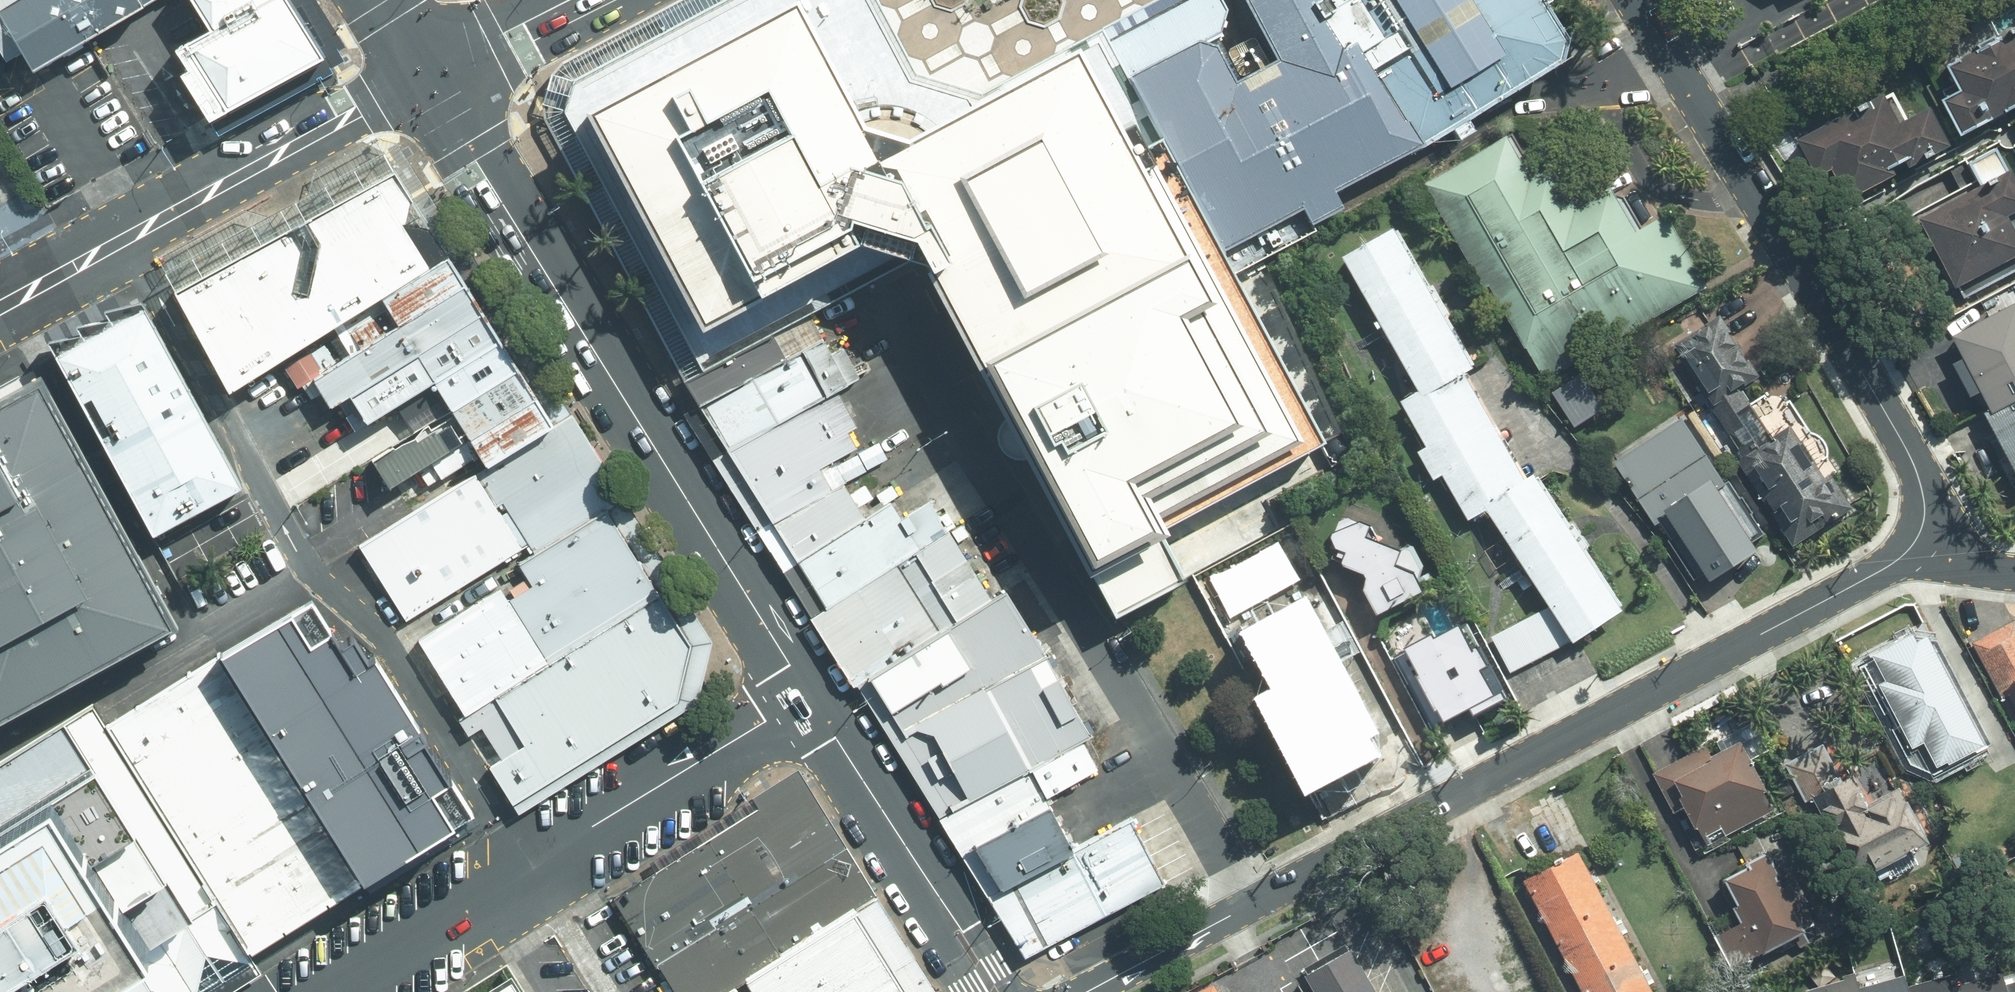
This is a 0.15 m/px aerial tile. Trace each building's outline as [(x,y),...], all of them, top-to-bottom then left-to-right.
[(38,67),(147,0),(0,0),(0,5),(38,67)] [(290,0),(194,0),(210,24),(176,45),(187,64),(181,68),(212,118),(321,51),(290,0)] [(730,0),(679,0),(563,63),(552,74),(543,105),(545,119),(686,382),(704,372),(564,114),(574,83),(730,0)] [(704,372),(810,314),(909,261),(932,268),(1057,504),(1088,562),(1318,441),(1231,277),(1101,33),(982,96),(961,90),(915,76),(875,0),(730,0),(574,83),(569,98),(564,114),(704,372)] [(1417,143),(1353,43),(1341,50),(1320,15),(1332,9),(1326,0),(1246,0),(1279,60),(1265,68),(1236,83),(1218,46),(1204,42),(1222,33),(1228,10),(1222,0),(1161,0),(1101,33),(1231,277),(1319,229),(1315,222),(1346,206),(1336,188),(1417,143)] [(1332,9),(1320,15),(1341,50),(1353,43),(1417,143),(1537,77),(1560,64),(1566,39),(1543,0),(1326,0),(1332,9)] [(1740,9),(1759,0),(1735,0),(1740,9)] [(1950,96),(1968,132),(2014,107),(2014,27),(1952,59),(1966,87),(1950,96)] [(1906,119),(1890,88),(1804,133),(1839,201),(1954,141),(1935,103),(1906,119)] [(1514,131),(1429,180),(1545,378),(1709,283),(1668,212),(1638,229),(1611,183),(1590,195),(1565,152),(1536,169),(1514,131)] [(1920,219),(1950,286),(2014,257),(2014,178),(1999,144),(1957,164),(1971,196),(1920,219)] [(450,258),(397,173),(186,291),(241,386),(391,300),(453,264),(450,258)] [(1388,228),(1338,256),(1412,391),(1396,401),(1421,448),(1411,453),(1428,480),(1437,475),(1464,520),(1479,510),(1545,607),(1570,644),(1620,611),(1530,474),(1518,480),(1459,373),(1469,367),(1388,228)] [(453,264),(391,300),(404,322),(474,279),(456,254),(450,258),(453,264)] [(474,279),(404,322),(307,381),(318,400),(326,395),(334,408),(357,393),(366,407),(350,417),(358,430),(439,379),(509,340),(474,279)] [(251,482),(156,306),(69,352),(164,528),(251,482)] [(1946,341),(2014,485),(2014,309),(1946,341)] [(701,409),(825,341),(810,314),(704,372),(686,382),(701,409)] [(1753,375),(1717,318),(1658,356),(1783,551),(1847,510),(1792,423),(1769,438),(1735,386),(1753,375)] [(509,340),(439,379),(457,410),(526,369),(509,340)] [(728,453),(836,394),(850,387),(825,341),(701,409),(728,453)] [(526,369),(457,410),(376,458),(392,486),(476,437),(543,395),(526,369)] [(50,373),(0,400),(0,724),(187,623),(50,373)] [(728,453),(769,524),(840,484),(875,464),(836,394),(728,453)] [(543,395),(476,437),(490,459),(492,463),(551,427),(559,422),(543,395)] [(1768,546),(1678,410),(1602,460),(1691,596),(1768,546)] [(599,504),(551,427),(492,463),(483,470),(530,547),(599,504)] [(530,547),(483,470),(360,541),(407,621),(530,547)] [(840,484),(769,524),(791,561),(861,520),(840,484)] [(791,561),(818,607),(943,534),(924,501),(895,518),(888,504),(861,520),(791,561)] [(530,547),(480,578),(533,663),(656,587),(602,502),(599,504),(530,547)] [(1370,511),(1321,537),(1365,616),(1414,590),(1370,511)] [(943,534),(818,607),(858,679),(985,604),(943,534)] [(1308,704),(1285,716),(1318,777),(1390,739),(1365,692),(1339,706),(1320,669),(1333,662),(1318,633),(1311,637),(1306,627),(1330,615),(1301,561),(1276,574),(1280,582),(1247,600),(1242,592),(1215,606),(1236,645),(1268,629),(1308,704)] [(401,627),(455,712),(533,663),(480,578),(401,627)] [(656,587),(455,712),(513,804),(682,700),(694,647),(656,587)] [(226,653),(370,883),(484,810),(388,656),(368,668),(321,594),(226,653)] [(858,679),(891,733),(1035,649),(1002,594),(985,604),(858,679)] [(1508,675),(1570,644),(1545,607),(1487,638),(1508,675)] [(1425,639),(1392,655),(1430,722),(1494,689),(1457,623),(1425,639)] [(1977,642),(2014,713),(2014,629),(2012,623),(1977,642)] [(1981,750),(1918,624),(1851,658),(1908,772),(1927,777),(1981,750)] [(1078,742),(1087,736),(1035,649),(891,733),(943,821),(1078,742)] [(370,883),(226,653),(110,724),(254,954),(370,883)] [(98,705),(25,750),(0,765),(0,991),(193,991),(233,967),(254,954),(110,724),(98,705)] [(1078,742),(943,821),(964,857),(1049,808),(1043,797),(1093,767),(1078,742)] [(1699,746),(1646,776),(1693,858),(1775,811),(1738,746),(1708,763),(1699,746)] [(1881,755),(1807,795),(1857,887),(1931,847),(1881,755)] [(803,770),(658,861),(666,874),(622,901),(679,991),(723,991),(755,972),(767,991),(941,991),(803,770)] [(1074,851),(1049,808),(964,857),(989,901),(1074,851)] [(989,901),(1023,959),(1162,882),(1128,822),(1074,851),(989,901)] [(1809,941),(1764,854),(1714,879),(1736,922),(1705,938),(1728,983),(1809,941)] [(1512,884),(1565,991),(1634,991),(1567,857),(1512,884)] [(1302,973),(1313,991),(1376,991),(1350,946),(1302,973)] [(515,962),(467,991),(534,991),(515,962)] [(755,972),(723,991),(767,991),(755,972)] [(1804,991),(1854,991),(1851,980),(1804,991)]
